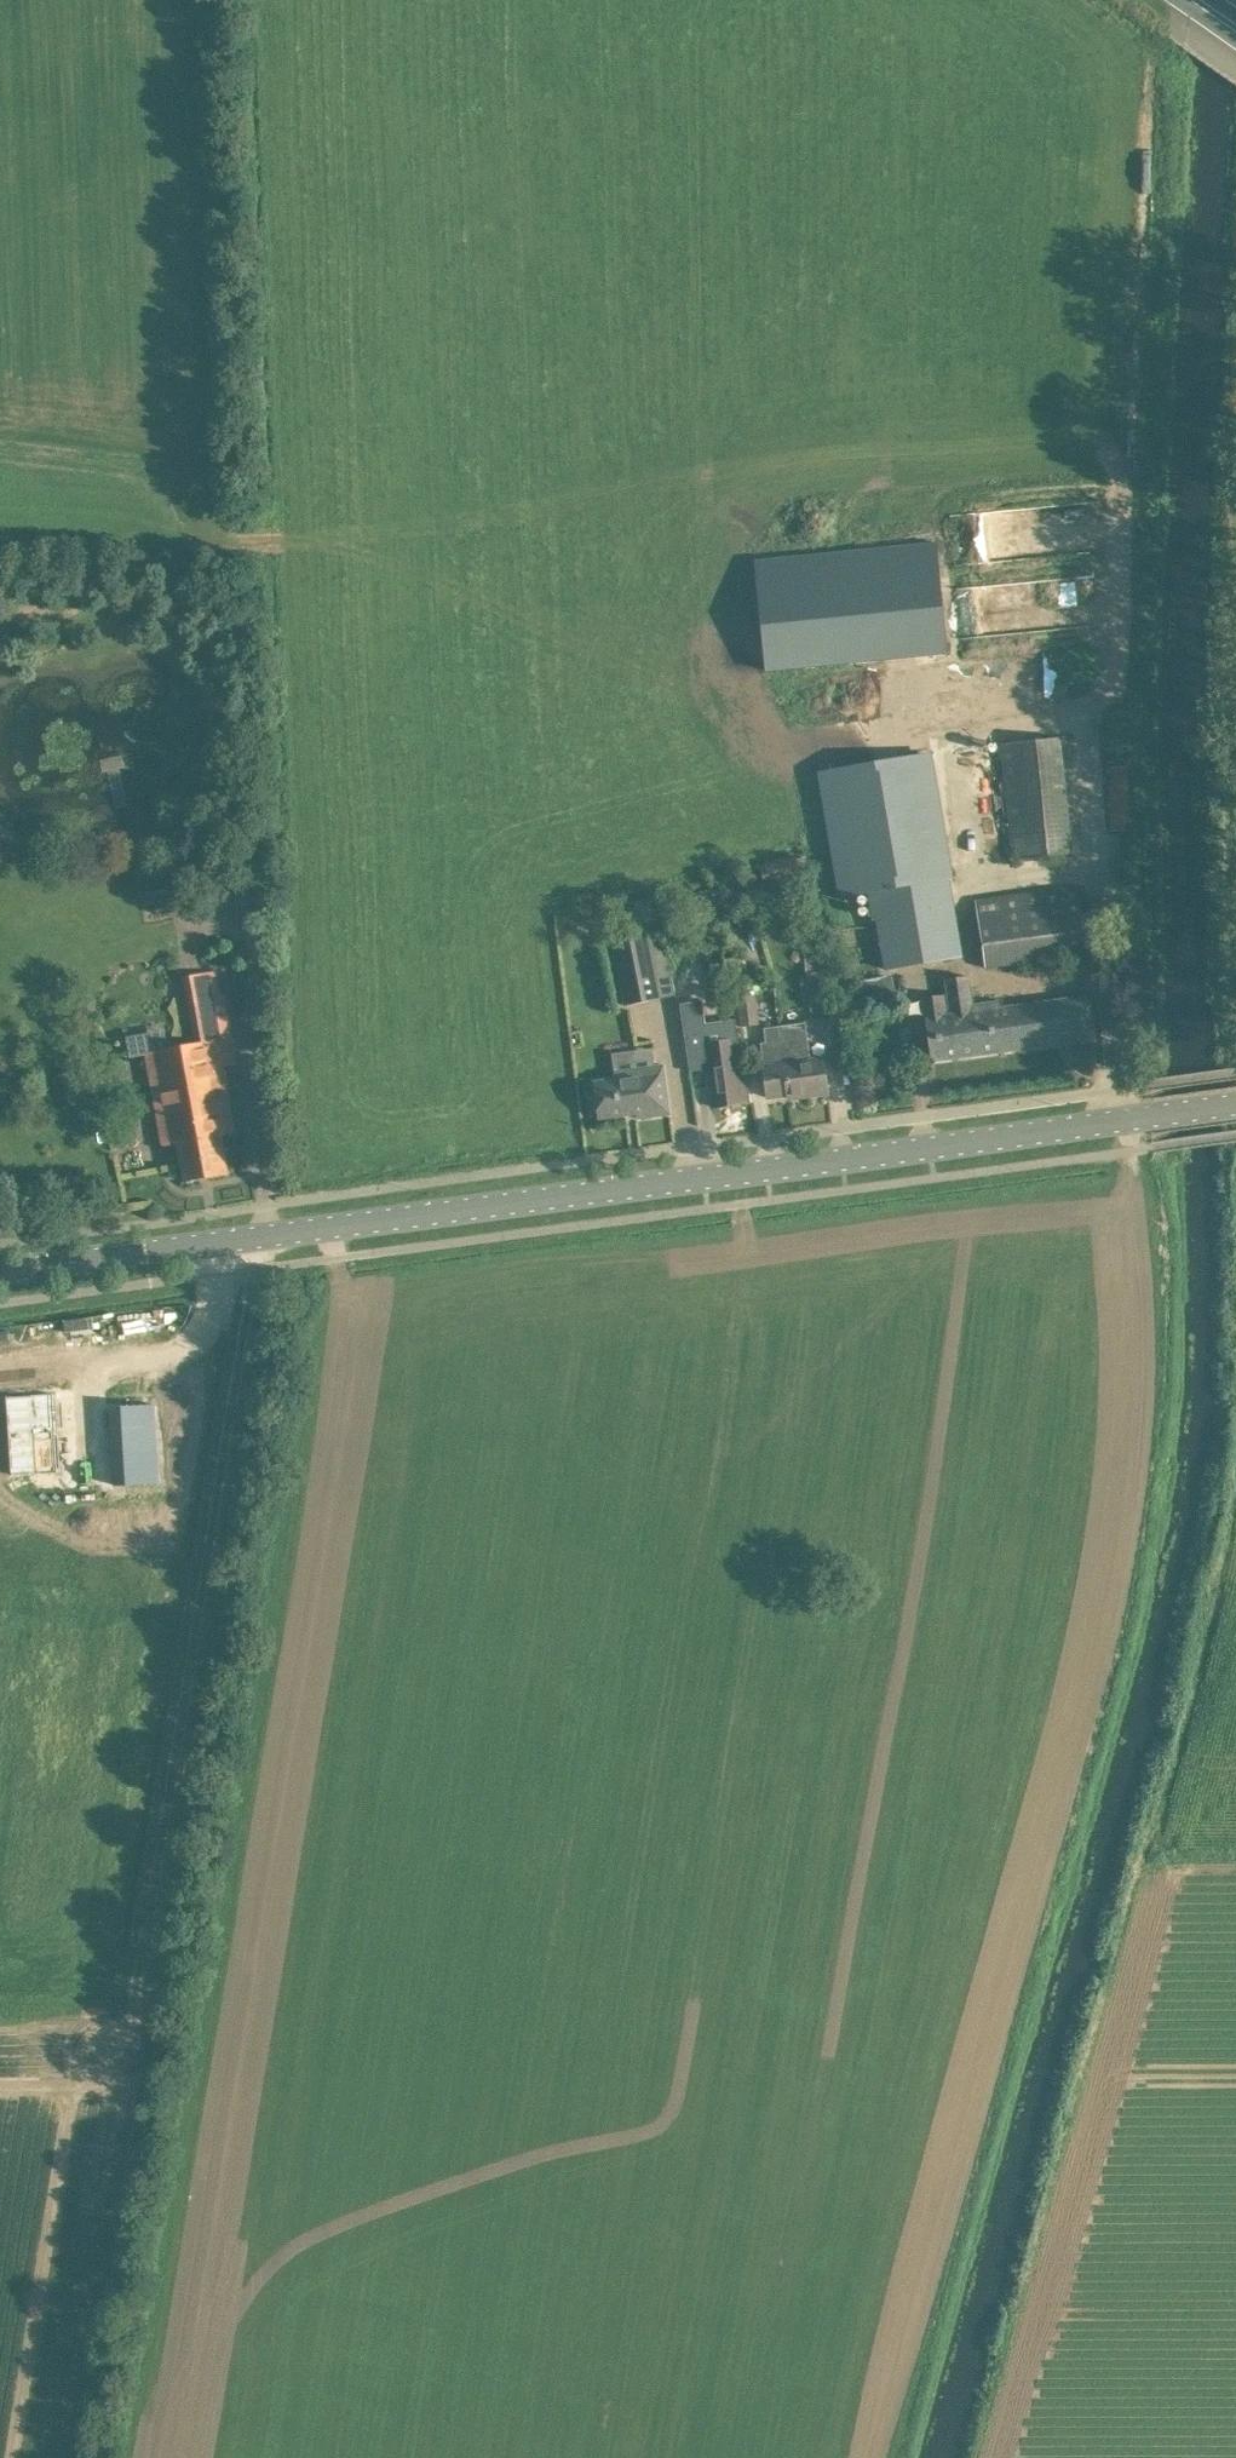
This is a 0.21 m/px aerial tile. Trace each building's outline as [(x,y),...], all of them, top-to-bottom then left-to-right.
[(953,565),(1099,547),(1093,497),(947,515),(953,565)] [(938,543),(754,559),(765,675),(950,657),(942,578),(938,543)] [(974,632),(1101,627),(1099,574),(1064,575),(1065,584),(972,587),(974,632)] [(1058,738),(999,744),(1011,857),(1070,851),(1058,738)] [(928,754),(824,771),(846,895),(872,891),(885,968),(962,955),(928,754)] [(1123,767),(1109,767),(1111,828),(1125,828),(1123,767)] [(1087,954),(1079,887),(975,900),(983,966),(1087,954)] [(649,930),(616,937),(629,1005),(662,998),(649,930)] [(817,940),(803,942),(805,959),(819,958),(817,940)] [(1135,965),(1123,966),(1124,986),(1136,985),(1135,965)] [(806,973),(812,1020),(829,1018),(823,971),(806,973)] [(672,976),(673,979),(676,992),(679,991),(684,1024),(705,1021),(697,972),(672,976)] [(943,995),(924,998),(929,1037),(932,1061),(1020,1049),(1014,1005),(1007,1006),(1003,1007),(1002,1000),(973,1004),(969,976),(944,980),(946,995),(949,1014),(945,1014),(943,995)] [(891,981),(859,987),(863,1007),(895,1000),(891,981)] [(754,995),(737,998),(741,1025),(758,1022),(754,995)] [(1088,995),(1014,1005),(1020,1049),(1094,1039),(1088,995)] [(169,1051),(146,1055),(163,1146),(177,1143),(185,1182),(228,1174),(220,1134),(234,1131),(222,1066),(236,1064),(231,1040),(223,996),(221,996),(190,1002),(198,1046),(169,1051)] [(810,1062),(806,1029),(764,1033),(767,1066),(762,1067),(765,1097),(783,1095),(784,1099),(829,1094),(825,1060),(810,1062)] [(732,1039),(707,1042),(716,1107),(750,1102),(744,1062),(735,1063),(732,1039)] [(669,1113),(663,1068),(617,1074),(617,1080),(595,1082),(600,1118),(638,1114),(638,1117),(669,1113)] [(0,1395),(0,1475),(43,1474),(42,1394),(0,1395)] [(141,1410),(95,1411),(97,1489),(142,1488),(141,1410)]
